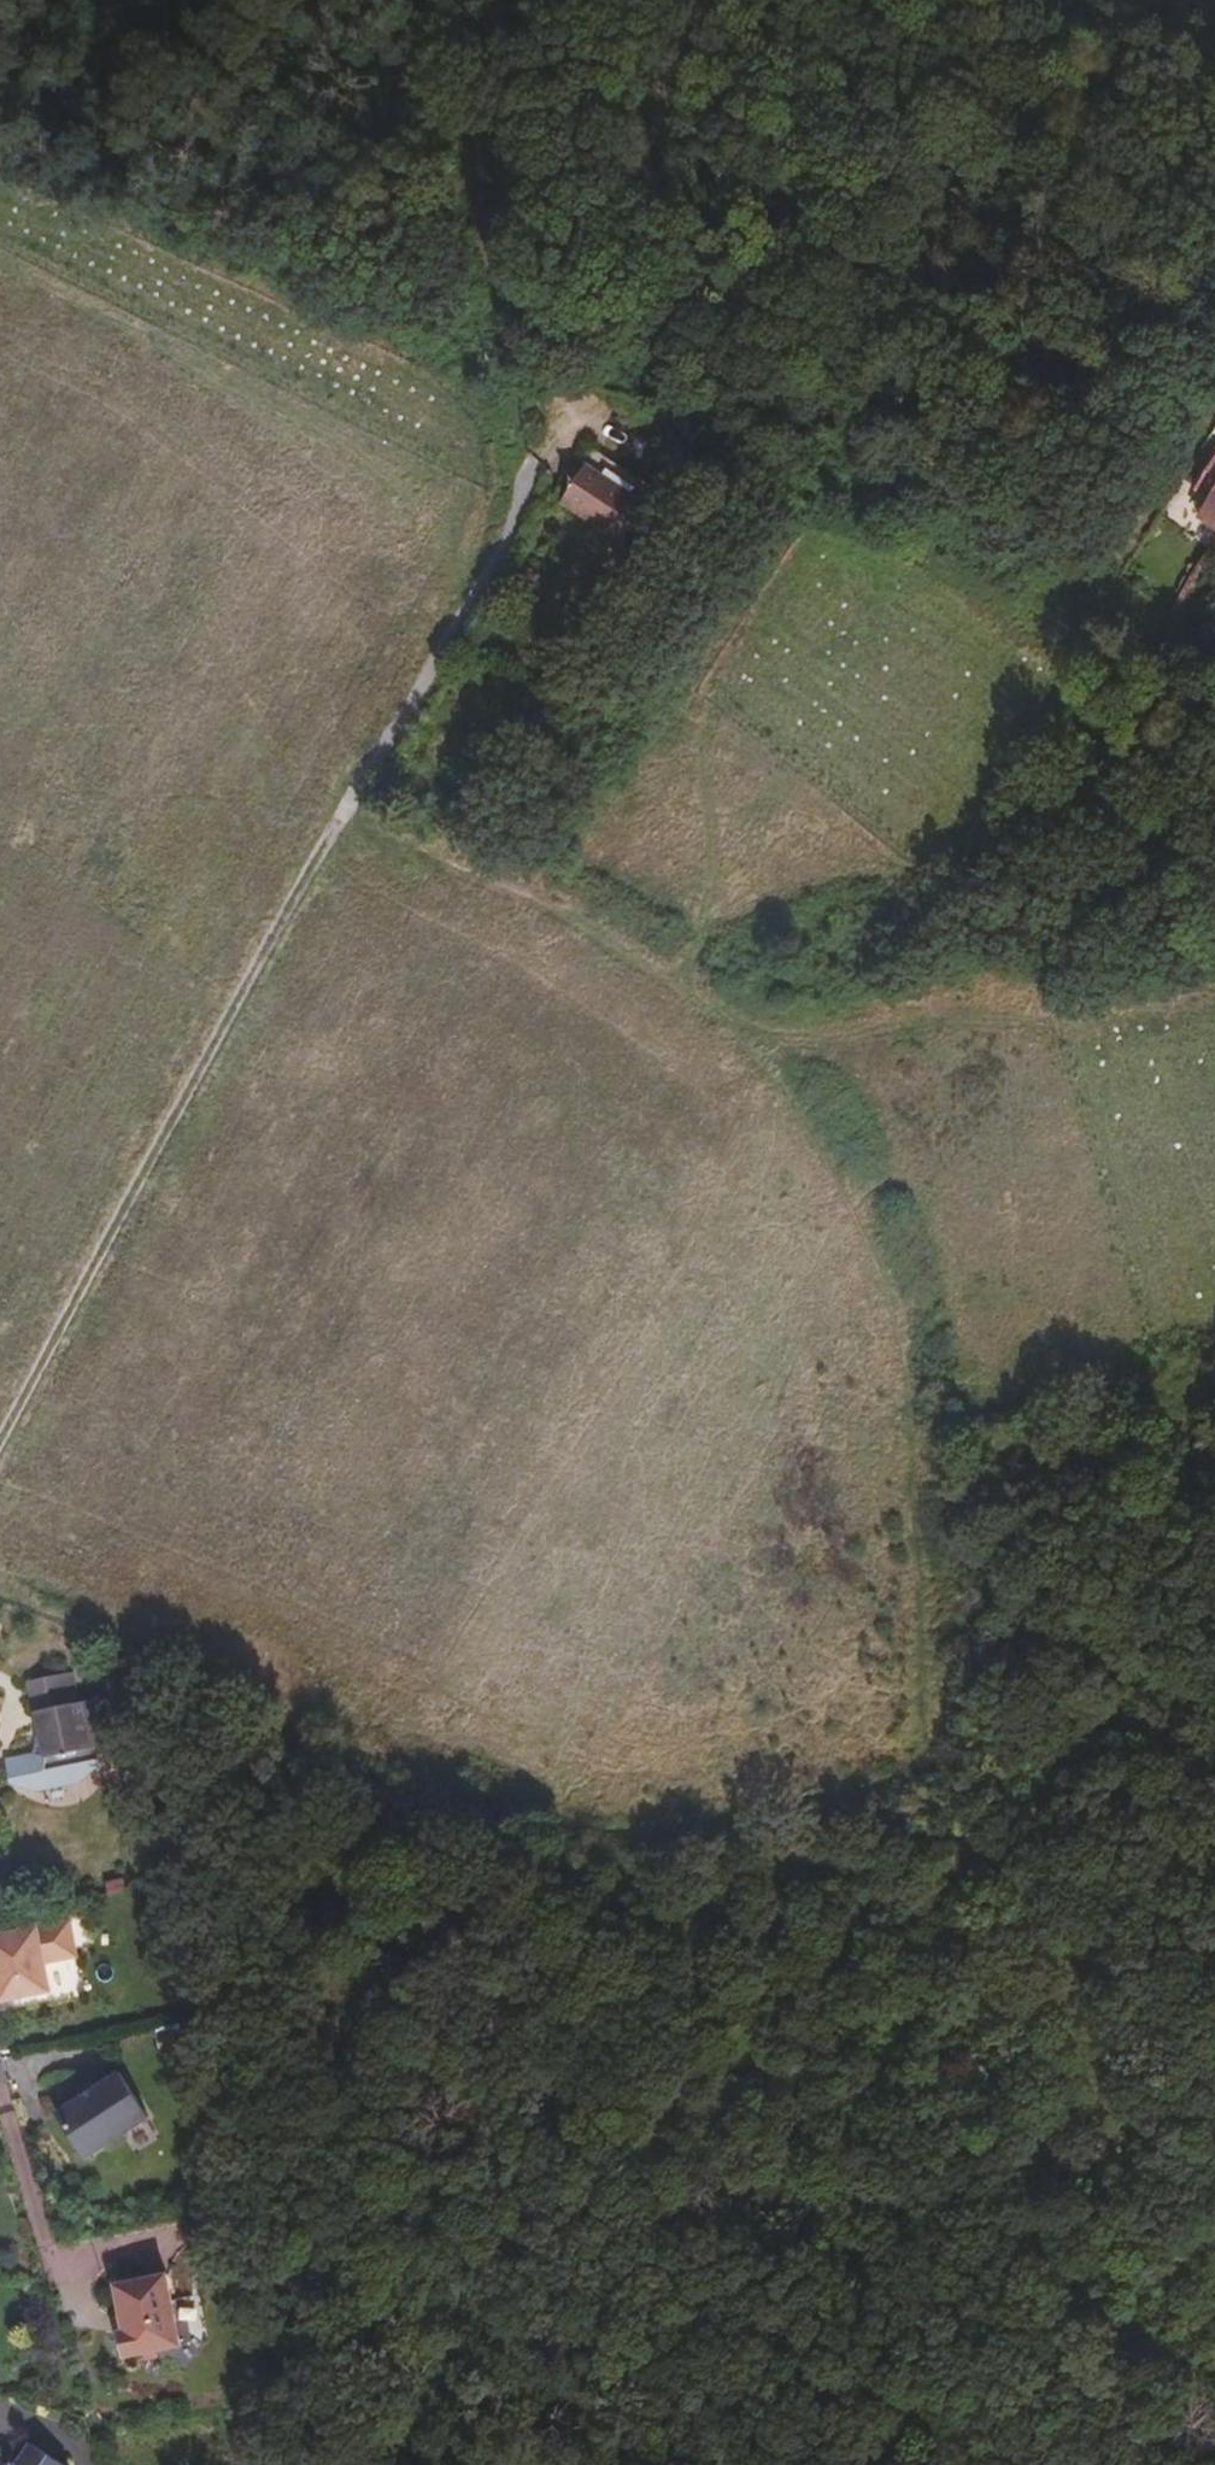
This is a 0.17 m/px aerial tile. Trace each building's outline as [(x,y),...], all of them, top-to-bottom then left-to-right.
[(1214,449),(1214,417),(1195,447),(1209,457),(1214,449)] [(643,492),(576,446),(550,484),(558,489),(549,503),(608,543),(643,492)] [(1209,457),(1184,495),(1197,503),(1190,514),(1214,530),(1214,449),(1209,457)] [(99,1772),(100,1759),(118,1756),(114,1729),(108,1730),(105,1712),(83,1717),(79,1685),(38,1693),(42,1724),(45,1723),(47,1736),(41,1767),(14,1771),(18,1793),(42,1801),(46,1792),(62,1797),(82,1792),(92,1783),(99,1772)] [(0,1932),(0,1999),(39,1993),(34,1963),(66,1958),(60,1922),(0,1932)] [(138,2122),(111,2076),(65,2104),(46,2115),(73,2161),(138,2122)] [(159,2276),(106,2285),(114,2332),(109,2333),(113,2357),(171,2346),(159,2276)] [(25,2450),(18,2458),(13,2464),(51,2464),(25,2450)]
